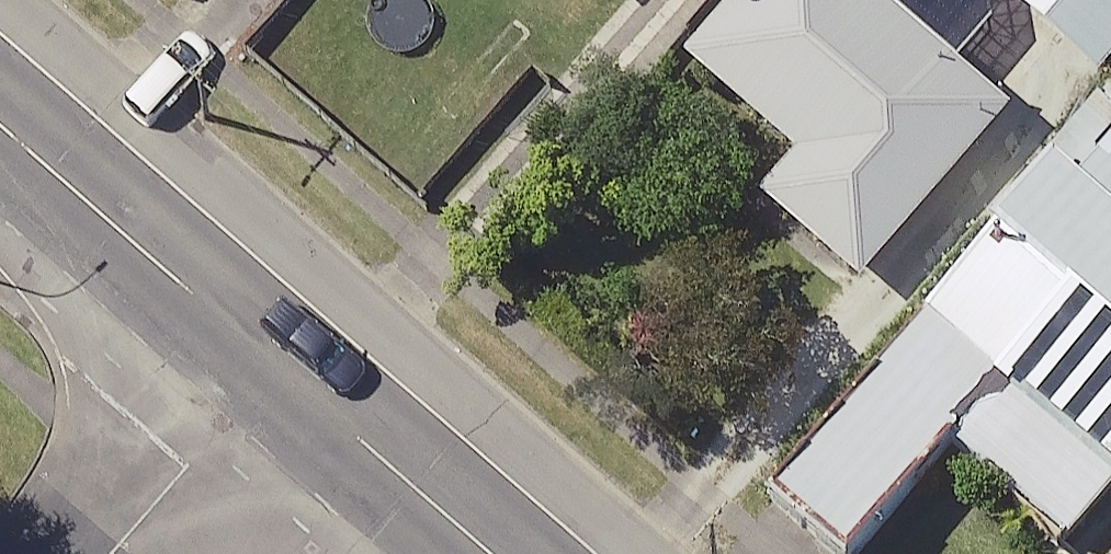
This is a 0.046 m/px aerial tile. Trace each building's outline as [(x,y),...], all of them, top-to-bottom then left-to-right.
[(679,70),(790,167),(756,206),(861,296),(1015,121),(883,7),(889,0),(741,0),(679,70)] [(1101,87),(1110,76),(1110,0),(1001,0),(1101,87)] [(1110,353),(1110,155),(1083,131),(984,243),(1110,353)] [(983,261),(920,332),(994,396),(1000,401),(1062,331),(983,261)] [(920,332),(774,498),(837,553),(855,553),(994,396),(920,332)] [(1064,549),(1110,496),(1110,464),(1022,386),(959,457),(1064,549)]
